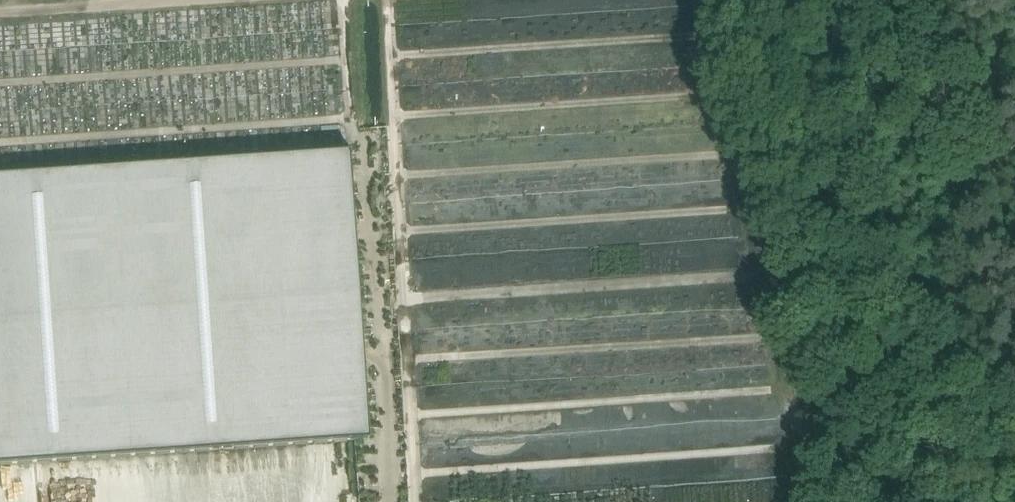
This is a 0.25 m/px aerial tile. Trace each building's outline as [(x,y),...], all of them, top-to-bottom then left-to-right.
[(369,439),(349,151),(0,175),(0,464),(369,439)]
